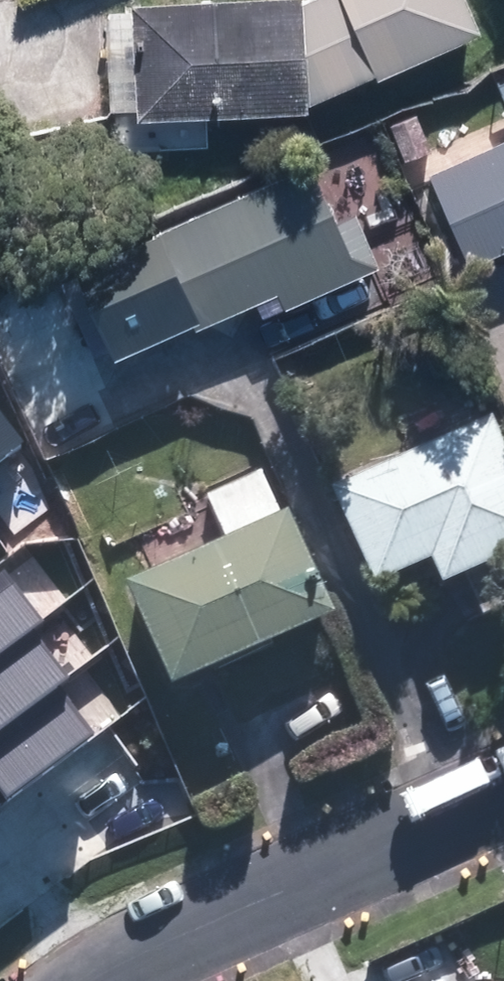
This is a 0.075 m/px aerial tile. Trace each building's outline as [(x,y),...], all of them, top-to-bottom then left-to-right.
[(131,11),(136,125),(312,117),(307,3),(131,11)] [(413,115),(388,127),(404,164),(429,153),(413,115)] [(467,268),(503,252),(503,143),(427,176),(467,268)] [(306,170),(72,272),(111,360),(185,328),(189,336),(272,300),(279,315),(375,273),(351,219),(332,227),(306,170)] [(0,411),(0,460),(23,442),(0,411)] [(445,597),(503,572),(503,442),(497,426),(334,496),(379,597),(435,573),(445,597)] [(122,594),(170,702),(334,628),(286,520),(280,523),(260,478),(206,503),(226,547),(122,594)] [(33,628),(42,622),(5,571),(0,575),(0,653),(33,628)] [(61,689),(72,681),(33,628),(0,653),(0,734),(61,689)] [(0,734),(0,791),(6,799),(94,734),(61,689),(0,734)]
